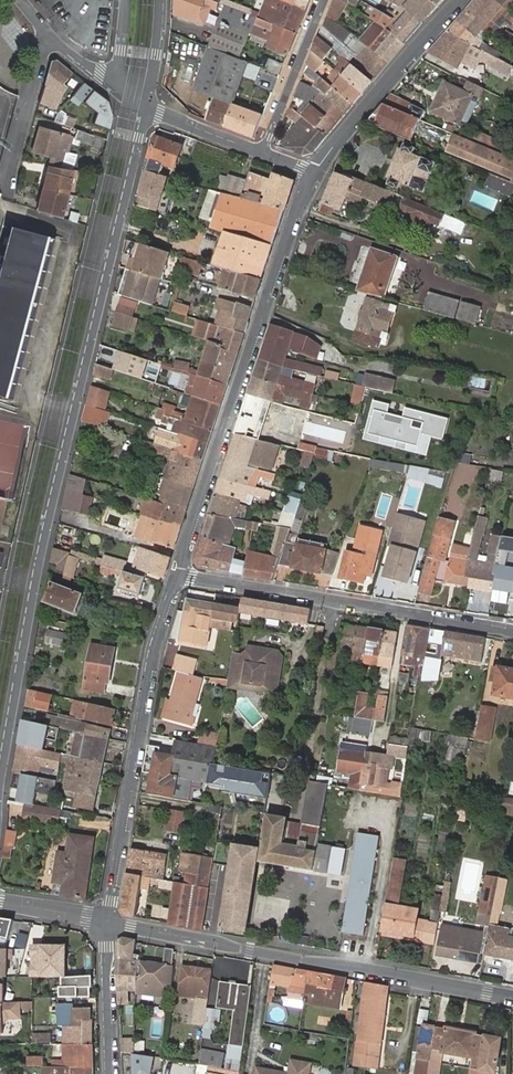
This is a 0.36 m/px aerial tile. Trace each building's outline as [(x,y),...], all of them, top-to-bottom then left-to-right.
[(182,1),(177,14),(203,24),(210,9),(214,10),(217,2),(211,0),(181,0),(182,1)] [(259,19),(295,33),(305,9),(281,0),(267,0),(259,19)] [(305,9),(308,0),(281,0),(305,9)] [(326,16),(335,23),(347,5),(340,0),(332,0),(326,16)] [(422,25),(440,5),(433,0),(402,0),(401,1),(400,0),(384,0),(398,8),(408,13),(422,25)] [(496,0),(475,0),(467,9),(478,19),(474,23),(480,28),(487,32),(494,25),(492,23),(502,12),(512,22),(512,15),(510,13),(496,0)] [(510,13),(512,8),(512,6),(511,5),(512,3),(510,0),(496,0),(510,13)] [(216,28),(209,47),(241,60),(251,33),(257,18),(227,6),(218,29),(216,28)] [(394,36),(404,44),(422,25),(408,13),(398,8),(394,14),(389,12),(386,17),(398,24),(392,30),(395,33),(394,36)] [(478,19),(467,9),(448,32),(471,45),(479,49),(482,42),(474,36),(480,28),(474,23),(478,19)] [(380,17),(358,41),(388,64),(404,44),(394,36),(395,33),(392,30),(398,24),(386,17),(378,12),(377,16),(380,17)] [(510,25),(512,22),(502,12),(492,23),(494,25),(487,32),(489,33),(491,34),(503,20),(510,25)] [(349,42),(353,37),(335,23),(326,16),(322,26),(348,47),(351,44),(349,42)] [(267,48),(287,55),(295,33),(259,19),(257,18),(251,33),(270,40),(267,48)] [(345,60),(372,83),(388,64),(358,41),(353,37),(349,42),(351,44),(348,47),(322,26),(318,37),(336,53),(345,60)] [(487,32),(480,28),(474,36),(482,42),(489,33),(487,32)] [(471,45),(448,32),(428,54),(459,69),(462,64),(471,45)] [(318,37),(312,52),(323,61),(325,59),(330,53),(334,56),(336,53),(318,37)] [(483,51),(499,59),(502,53),(482,42),(479,49),(483,51)] [(512,66),(499,59),(483,51),(479,49),(471,45),(462,64),(476,71),(481,62),(508,76),(512,66)] [(232,106),(237,92),(243,79),(249,63),(241,60),(209,47),(192,91),(204,95),(214,99),(232,106)] [(312,52),(304,72),(317,80),(319,76),(316,73),(325,63),(323,61),(312,52)] [(265,69),(279,75),(283,65),(269,59),(268,61),(265,69)] [(71,72),(56,60),(51,61),(40,102),(56,108),(60,93),(67,87),(62,84),(67,78),(71,72)] [(336,72),(363,94),(372,83),(345,60),(336,72)] [(249,63),(243,79),(254,82),(260,67),(249,63)] [(301,117),(327,138),(363,94),(336,72),(327,81),(325,80),(316,91),(312,89),(300,83),(294,96),(305,102),(309,104),(308,105),(310,106),(301,117)] [(316,91),(325,80),(319,76),(317,80),(312,89),(316,91)] [(62,84),(67,87),(71,81),(67,78),(62,84)] [(84,81),(73,94),(98,111),(93,123),(110,128),(114,115),(109,99),(84,81)] [(484,88),(468,81),(464,90),(444,81),(428,111),(464,128),(467,124),(461,121),(472,100),(477,103),(484,88)] [(392,95),(384,105),(420,121),(421,121),(426,111),(392,95)] [(500,105),(504,98),(498,96),(494,102),(500,105)] [(224,128),(232,106),(214,99),(206,121),(224,128)] [(467,124),(477,103),(472,100),(461,121),(467,124)] [(291,103),(289,108),(301,117),(310,106),(308,105),(309,104),(305,102),(300,108),(291,103)] [(384,105),(368,123),(411,141),(420,121),(384,105)] [(263,117),(232,106),(224,128),(254,138),(263,117)] [(289,108),(287,115),(298,124),(279,148),(303,157),(313,154),(327,138),(301,117),(289,108)] [(71,169),(73,169),(77,153),(64,151),(69,136),(99,146),(102,136),(87,132),(68,125),(65,134),(40,128),(33,150),(50,158),(48,165),(71,169)] [(503,142),(476,131),(472,140),(498,151),(503,142)] [(452,134),(443,155),(489,174),(510,183),(512,184),(512,160),(452,134)] [(173,144),(154,137),(147,158),(149,159),(144,171),(146,172),(158,175),(162,164),(172,168),(179,150),(172,147),(173,144)] [(436,164),(412,155),(416,148),(405,143),(403,150),(399,149),(387,178),(389,180),(387,185),(399,190),(400,185),(422,193),(427,184),(425,182),(428,175),(431,175),(436,164)] [(43,188),(66,194),(71,169),(48,165),(43,188)] [(146,172),(138,198),(141,199),(138,208),(164,215),(170,194),(161,191),(165,177),(158,175),(146,172)] [(292,182),(274,175),(271,181),(248,173),(245,181),(229,175),(228,178),(226,177),(221,176),(215,192),(284,213),(294,183),(292,182)] [(451,218),(355,178),(354,181),(336,174),(322,205),(323,206),(319,214),(330,216),(333,209),(341,212),(347,201),(350,194),(363,199),(380,206),(380,204),(392,210),(393,208),(409,215),(405,225),(425,233),(430,223),(439,227),(440,226),(447,229),(449,224),(451,218)] [(489,174),(484,184),(506,194),(510,183),(489,174)] [(72,214),(77,196),(66,194),(43,188),(38,210),(73,221),(78,223),(80,216),(72,214)] [(215,192),(208,190),(199,220),(211,223),(209,228),(223,232),(273,247),(284,213),(215,192)] [(350,194),(347,201),(360,206),(363,199),(350,194)] [(461,222),(451,218),(449,224),(458,228),(461,222)] [(0,255),(0,403),(15,406),(56,244),(6,231),(0,255)] [(261,282),(273,247),(223,232),(212,266),(227,271),(261,282)] [(158,251),(135,244),(132,256),(136,257),(135,261),(131,260),(128,259),(125,270),(130,272),(162,281),(169,254),(158,251)] [(369,249),(357,292),(368,295),(387,300),(388,296),(384,294),(393,262),(397,262),(398,258),(369,249)] [(198,262),(192,260),(187,274),(198,277),(203,263),(198,262)] [(255,301),(261,282),(227,271),(221,290),(240,296),(255,301)] [(162,281),(130,272),(122,298),(138,303),(154,307),(162,281)] [(351,328),(361,298),(349,293),(339,324),(351,328)] [(476,325),(481,308),(427,293),(423,310),(463,321),(476,325)] [(387,300),(368,295),(356,341),(379,348),(382,338),(384,339),(392,312),(396,314),(398,308),(397,307),(399,303),(387,300)] [(129,310),(126,316),(130,318),(132,318),(138,303),(122,298),(120,298),(117,305),(129,310)] [(214,326),(244,335),(247,325),(232,320),(237,305),(218,299),(214,310),(218,311),(214,326)] [(190,308),(175,303),(172,312),(187,317),(190,308)] [(117,305),(114,312),(126,316),(129,310),(117,305)] [(232,320),(247,325),(252,309),(237,305),(232,320)] [(126,316),(114,312),(110,323),(126,329),(130,318),(126,316)] [(392,312),(384,339),(389,340),(396,314),(392,312)] [(130,318),(126,329),(133,332),(137,320),(132,318),(130,318)] [(203,322),(198,320),(191,340),(196,341),(203,322)] [(220,351),(237,356),(244,335),(214,326),(203,322),(196,341),(206,345),(207,343),(208,340),(222,345),(221,348),(220,351)] [(320,345),(270,326),(263,345),(274,349),(275,344),(289,350),(315,357),(320,345)] [(196,375),(201,377),(212,344),(207,343),(206,345),(199,366),(197,372),(196,375)] [(201,377),(227,387),(237,356),(220,351),(221,348),(212,344),(201,377)] [(274,349),(263,345),(258,361),(282,370),(321,379),(323,370),(286,362),(288,354),(289,350),(275,344),(274,349)] [(148,360),(119,351),(113,370),(142,379),(148,360)] [(173,368),(187,373),(189,369),(189,365),(175,361),(173,368)] [(282,370),(258,361),(252,376),(287,388),(288,386),(313,394),(315,387),(280,376),(282,370)] [(114,372),(97,366),(94,377),(110,382),(114,372)] [(220,407),(227,387),(201,377),(196,375),(197,372),(189,369),(187,373),(186,375),(191,377),(194,377),(187,396),(189,396),(193,398),(220,407)] [(388,394),(391,394),(394,382),(367,375),(363,388),(377,391),(388,394)] [(308,413),(313,396),(287,388),(252,376),(246,396),(270,404),(271,405),(272,403),(282,406),(286,395),(301,400),(298,411),(308,413)] [(194,377),(191,377),(185,395),(187,396),(194,377)] [(351,383),(349,404),(359,405),(361,384),(351,383)] [(110,391),(92,386),(88,406),(105,412),(110,391)] [(313,396),(313,394),(288,386),(287,388),(313,396)] [(270,404),(246,396),(240,415),(263,424),(270,404)] [(185,420),(213,429),(220,407),(193,398),(185,420)] [(390,405),(373,401),(363,440),(427,457),(432,438),(443,441),(449,419),(405,408),(403,417),(388,413),(390,405)] [(164,404),(162,408),(167,410),(166,411),(164,417),(181,423),(182,419),(184,415),(174,413),(175,409),(168,407),(168,406),(164,404)] [(104,428),(109,413),(105,412),(88,406),(81,420),(104,428)] [(172,433),(208,445),(212,432),(181,423),(164,417),(166,411),(162,410),(159,409),(156,418),(157,418),(163,420),(162,423),(168,425),(166,431),(172,433)] [(181,423),(212,432),(213,429),(185,420),(182,419),(181,423)] [(155,447),(202,462),(208,445),(172,433),(161,430),(155,447)] [(272,445),(263,443),(233,436),(224,463),(263,473),(264,473),(272,445)] [(171,461),(164,480),(167,481),(193,490),(202,462),(154,446),(148,444),(145,453),(171,461)] [(7,487),(14,449),(5,447),(2,460),(0,459),(0,486),(7,487)] [(331,461),(333,452),(315,448),(313,454),(312,457),(331,461)] [(309,468),(312,457),(313,454),(304,452),(300,466),(309,468)] [(263,473),(224,463),(218,481),(265,491),(268,482),(261,480),(263,473)] [(406,478),(433,484),(436,472),(409,467),(407,474),(406,478)] [(493,469),(491,480),(499,481),(501,471),(493,469)] [(433,485),(442,488),(446,474),(436,472),(433,484),(433,485)] [(275,476),(264,473),(263,473),(261,480),(268,482),(273,483),(275,476)] [(68,474),(64,491),(80,496),(83,479),(68,474)] [(159,504),(186,512),(193,490),(167,481),(166,485),(163,484),(159,496),(161,497),(159,504)] [(265,491),(218,481),(213,495),(239,505),(241,505),(242,502),(245,503),(248,495),(255,497),(270,500),(272,493),(265,491)] [(61,503),(61,506),(87,515),(92,500),(80,496),(64,491),(61,503)] [(213,495),(212,498),(238,506),(239,505),(213,495)] [(247,506),(252,507),(255,497),(248,495),(245,503),(242,502),(241,505),(247,506)] [(294,515),(299,499),(289,496),(284,513),(294,515)] [(212,498),(207,515),(230,519),(234,510),(237,510),(238,506),(212,498)] [(162,522),(181,528),(186,512),(159,504),(158,508),(156,507),(153,514),(145,511),(143,517),(151,519),(161,523),(162,522)] [(234,510),(230,519),(244,521),(245,514),(247,506),(241,505),(239,505),(238,506),(237,510),(234,510)] [(426,521),(397,513),(388,545),(393,546),(417,553),(426,521)] [(207,515),(198,540),(227,548),(234,527),(245,529),(244,530),(252,531),(254,523),(244,521),(230,519),(207,515)] [(493,573),(503,537),(492,535),(492,540),(488,540),(487,544),(490,545),(489,555),(491,555),(489,564),(476,563),(489,519),(479,516),(470,549),(467,570),(473,571),(470,587),(485,589),(483,602),(491,603),(493,590),(495,574),(493,573)] [(136,538),(173,550),(181,528),(162,522),(161,523),(159,532),(148,529),(151,519),(143,517),(136,538)] [(439,518),(418,592),(431,596),(436,580),(442,581),(446,567),(439,565),(440,560),(445,562),(455,522),(439,518)] [(159,532),(161,523),(151,519),(148,529),(159,532)] [(281,528),(289,530),(292,521),(280,519),(278,528),(281,528)] [(382,530),(370,527),(369,530),(360,528),(359,533),(380,538),(382,530)] [(279,535),(287,537),(289,530),(281,528),(279,535)] [(380,538),(359,533),(355,548),(362,550),(360,556),(347,553),(340,578),(364,584),(366,576),(371,577),(380,538)] [(248,552),(244,577),(273,582),(278,566),(285,542),(287,537),(279,535),(278,535),(274,556),(260,554),(248,552)] [(503,537),(493,573),(495,574),(493,590),(512,594),(512,568),(505,567),(509,552),(512,553),(512,539),(503,537)] [(199,570),(230,575),(230,572),(237,573),(240,556),(233,554),(234,550),(227,548),(198,540),(191,562),(199,570)] [(285,542),(278,566),(333,577),(340,553),(316,548),(317,543),(307,541),(307,547),(285,542)] [(447,583),(470,588),(470,587),(473,571),(467,570),(470,549),(453,544),(450,562),(447,582),(447,583)] [(392,576),(392,578),(408,583),(417,553),(393,546),(385,573),(392,576)] [(70,554),(52,548),(51,559),(60,563),(60,566),(66,568),(72,554),(70,554)] [(129,566),(140,570),(146,551),(139,549),(136,561),(131,559),(129,566)] [(164,578),(165,574),(169,565),(170,560),(170,559),(159,555),(146,551),(140,570),(164,578)] [(73,555),(72,554),(66,568),(64,576),(75,580),(81,560),(75,557),(73,555)] [(442,581),(447,582),(450,562),(445,562),(440,560),(439,565),(446,567),(442,581)] [(102,566),(100,572),(112,576),(114,571),(114,570),(102,566)] [(125,573),(124,573),(124,574),(119,590),(140,597),(145,579),(125,573)] [(82,596),(51,583),(49,590),(44,602),(75,614),(82,596)] [(312,610),(243,598),(240,613),(309,625),(312,610)] [(187,600),(180,641),(208,646),(211,630),(232,633),(232,632),(236,609),(187,600)] [(365,661),(370,628),(357,626),(357,628),(343,625),(338,654),(353,656),(353,659),(365,661)] [(425,666),(432,630),(407,626),(401,664),(416,667),(417,662),(420,662),(420,665),(425,666)] [(379,665),(384,630),(370,628),(365,661),(364,662),(379,665)] [(393,667),(398,633),(384,630),(379,665),(393,667)] [(454,657),(459,634),(432,630),(425,666),(423,678),(438,680),(442,656),(454,657)] [(70,636),(48,631),(44,642),(67,648),(70,636)] [(483,664),(486,639),(459,634),(454,657),(454,659),(483,664)] [(109,685),(115,650),(91,646),(83,690),(104,693),(106,684),(109,685)] [(242,655),(234,653),(229,680),(228,686),(263,693),(269,689),(274,690),(279,686),(284,657),(280,651),(249,646),(248,651),(242,655)] [(180,658),(176,673),(179,673),(191,676),(196,677),(199,662),(180,658)] [(419,677),(423,678),(425,666),(420,665),(420,662),(417,662),(416,667),(414,676),(419,677)] [(495,667),(492,682),(496,683),(494,695),(509,698),(508,706),(512,707),(512,670),(495,667)] [(345,668),(342,683),(346,684),(345,688),(356,690),(359,670),(345,668)] [(411,674),(400,672),(398,682),(405,684),(411,674)] [(201,680),(179,673),(172,701),(166,722),(192,729),(194,719),(191,718),(201,680)] [(356,719),(373,721),(375,722),(379,697),(365,695),(368,679),(362,678),(356,719)] [(40,692),(28,689),(25,707),(37,710),(40,692)] [(388,698),(389,691),(379,690),(379,697),(388,698)] [(52,695),(40,692),(37,710),(49,713),(52,695)] [(388,698),(379,697),(375,722),(384,723),(388,698)] [(166,722),(172,701),(168,700),(163,721),(166,722)] [(112,724),(115,711),(81,702),(75,701),(72,718),(87,722),(98,725),(112,728),(114,728),(115,725),(112,724)] [(494,708),(482,706),(478,728),(490,729),(494,708)] [(54,717),(52,727),(61,730),(63,730),(76,733),(105,740),(107,730),(54,717)] [(356,719),(353,732),(371,735),(373,721),(356,719)] [(23,721),(19,745),(45,751),(47,740),(58,742),(61,730),(52,727),(23,721)] [(490,729),(478,728),(476,740),(488,741),(490,729)] [(410,729),(409,738),(431,741),(432,733),(410,729)] [(80,758),(103,764),(108,740),(105,740),(76,733),(71,756),(75,757),(80,758)] [(201,744),(218,748),(220,735),(207,733),(207,735),(203,734),(201,744)] [(469,739),(446,735),(444,744),(468,747),(469,739)] [(389,745),(408,748),(409,739),(390,736),(389,745)] [(269,794),(272,774),(215,764),(218,749),(201,746),(176,741),(173,757),(158,755),(160,749),(149,747),(149,748),(144,772),(154,774),(150,795),(182,801),(186,781),(225,788),(269,794)] [(113,747),(124,750),(125,745),(113,742),(113,747)] [(344,743),(342,750),(366,754),(368,754),(369,747),(344,743)] [(16,758),(14,773),(39,777),(41,766),(59,770),(61,761),(63,755),(45,751),(19,745),(17,754),(20,754),(19,759),(16,758)] [(408,748),(389,745),(387,757),(392,758),(406,760),(408,748)] [(366,754),(342,750),(339,772),(352,774),(349,789),(361,791),(366,754)] [(368,754),(366,754),(361,791),(400,798),(401,790),(387,788),(392,758),(387,757),(368,754)] [(64,762),(74,764),(75,757),(71,756),(66,755),(64,762)] [(74,764),(70,779),(75,781),(80,758),(75,757),(74,764)] [(96,798),(104,764),(103,764),(80,758),(75,781),(70,779),(67,779),(64,790),(66,791),(78,794),(83,795),(96,798)] [(14,773),(11,788),(19,790),(17,802),(26,804),(34,806),(36,793),(55,796),(57,781),(39,777),(14,773)] [(334,778),(319,775),(318,783),(330,786),(332,786),(334,778)] [(318,783),(310,781),(300,825),(321,829),(330,786),(318,783)] [(96,798),(83,795),(81,802),(76,801),(75,805),(93,810),(96,798)] [(496,802),(487,801),(486,808),(494,809),(496,802)] [(505,802),(503,812),(512,814),(512,804),(505,802)] [(26,804),(22,819),(59,826),(60,822),(62,811),(34,806),(26,804)] [(171,810),(171,811),(168,831),(183,834),(183,829),(186,813),(171,810)] [(62,811),(60,822),(71,823),(72,813),(62,811)] [(287,823),(267,820),(260,862),(330,874),(334,850),(320,848),(322,836),(319,836),(301,833),(299,849),(284,847),(287,823)] [(319,836),(321,829),(300,825),(287,823),(284,847),(299,849),(301,833),(319,836)] [(8,830),(6,843),(17,844),(19,832),(8,830)] [(380,837),(358,833),(355,854),(351,878),(342,933),(364,936),(380,837)] [(63,897),(84,901),(93,841),(71,838),(68,856),(59,856),(56,881),(54,896),(63,897)] [(234,846),(221,928),(247,932),(259,850),(234,846)] [(132,849),(127,875),(152,879),(158,880),(158,876),(164,877),(168,856),(132,849)] [(355,854),(334,850),(330,874),(351,878),(355,854)] [(189,876),(188,885),(209,889),(214,860),(184,855),(181,874),(189,876)] [(415,936),(418,920),(420,910),(406,907),(406,906),(400,905),(407,863),(394,861),(384,930),(415,936)] [(121,910),(125,917),(136,919),(141,890),(150,892),(152,879),(127,875),(121,910)] [(500,880),(487,878),(485,890),(482,890),(480,901),(482,901),(478,926),(485,928),(484,934),(442,926),(437,957),(479,965),(481,953),(485,954),(500,880)] [(485,955),(512,961),(512,931),(498,928),(507,882),(500,880),(485,954),(485,955)] [(444,890),(440,911),(446,912),(451,882),(445,881),(444,890)] [(170,921),(170,925),(203,931),(209,889),(188,885),(176,883),(173,903),(170,921)] [(424,941),(434,943),(440,911),(444,890),(436,889),(432,914),(430,913),(428,922),(427,922),(424,941)] [(162,920),(170,921),(173,903),(165,902),(162,920)] [(3,929),(1,936),(9,938),(13,922),(0,920),(0,928),(3,929)] [(415,940),(424,941),(427,922),(418,920),(415,936),(415,940)] [(0,937),(9,939),(9,938),(1,936),(3,929),(0,928),(0,938),(0,937)] [(383,934),(415,940),(415,936),(384,930),(383,934)] [(117,943),(117,960),(140,962),(141,956),(133,955),(136,942),(123,940),(117,943)] [(66,946),(40,945),(40,946),(32,946),(32,952),(28,951),(28,957),(33,958),(33,966),(32,966),(31,976),(40,976),(40,977),(63,978),(65,978),(66,946)] [(0,949),(0,976),(5,977),(7,977),(7,958),(13,958),(13,949),(6,949),(3,949),(0,949)] [(169,989),(172,964),(174,951),(164,950),(162,966),(140,962),(136,993),(136,994),(153,997),(162,999),(164,989),(169,989)] [(126,993),(136,993),(140,962),(117,960),(119,993),(119,1005),(127,1005),(126,993)] [(345,981),(298,972),(297,975),(290,974),(290,970),(273,968),(271,984),(288,987),(286,998),(304,1001),(303,1005),(307,1006),(308,1000),(340,1006),(345,981)] [(207,1008),(212,973),(182,969),(178,997),(203,1001),(202,1009),(198,1008),(196,1025),(204,1027),(207,1008)] [(65,978),(63,978),(63,998),(91,998),(91,986),(83,986),(83,977),(65,978)] [(235,1008),(230,1048),(243,1050),(251,989),(221,984),(218,1005),(235,1008)] [(388,988),(365,984),(355,1067),(377,1070),(388,988)] [(308,1000),(307,1006),(339,1012),(340,1006),(308,1000)] [(21,1003),(4,1002),(0,1002),(0,1034),(3,1034),(3,1024),(7,1018),(20,1018),(21,1003)] [(39,1011),(51,1012),(52,1004),(32,1004),(32,1011),(39,1011)] [(204,1027),(204,1028),(215,1030),(218,1009),(207,1008),(204,1027)] [(76,1019),(90,1019),(90,1009),(66,1009),(66,1010),(60,1010),(60,1021),(66,1021),(66,1026),(76,1026),(76,1019)] [(66,1045),(89,1045),(90,1019),(76,1019),(76,1026),(66,1026),(66,1045)] [(479,1020),(477,1033),(486,1034),(488,1021),(479,1020)] [(435,1029),(424,1027),(420,1046),(419,1054),(418,1061),(416,1073),(427,1073),(435,1029)] [(435,1029),(430,1062),(441,1064),(443,1055),(466,1059),(464,1069),(470,1070),(476,1034),(445,1029),(444,1030),(435,1029)] [(470,1070),(479,1072),(492,1073),(495,1073),(501,1040),(485,1038),(476,1036),(477,1034),(476,1034),(470,1070)] [(37,1035),(37,1043),(51,1044),(51,1036),(37,1035)] [(134,1043),(121,1043),(121,1054),(134,1054),(134,1043)] [(54,1068),(93,1068),(92,1045),(89,1045),(66,1045),(62,1045),(63,1061),(54,1061),(54,1068)] [(227,1071),(240,1073),(243,1050),(230,1048),(227,1071)] [(199,1067),(208,1068),(222,1071),(225,1053),(201,1050),(199,1067)] [(134,1054),(132,1073),(151,1073),(156,1057),(134,1054)] [(28,1058),(28,1067),(36,1067),(41,1067),(42,1058),(28,1058)] [(430,1062),(427,1073),(439,1073),(441,1064),(430,1062)] [(307,1068),(289,1066),(288,1073),(307,1073),(307,1068)]
